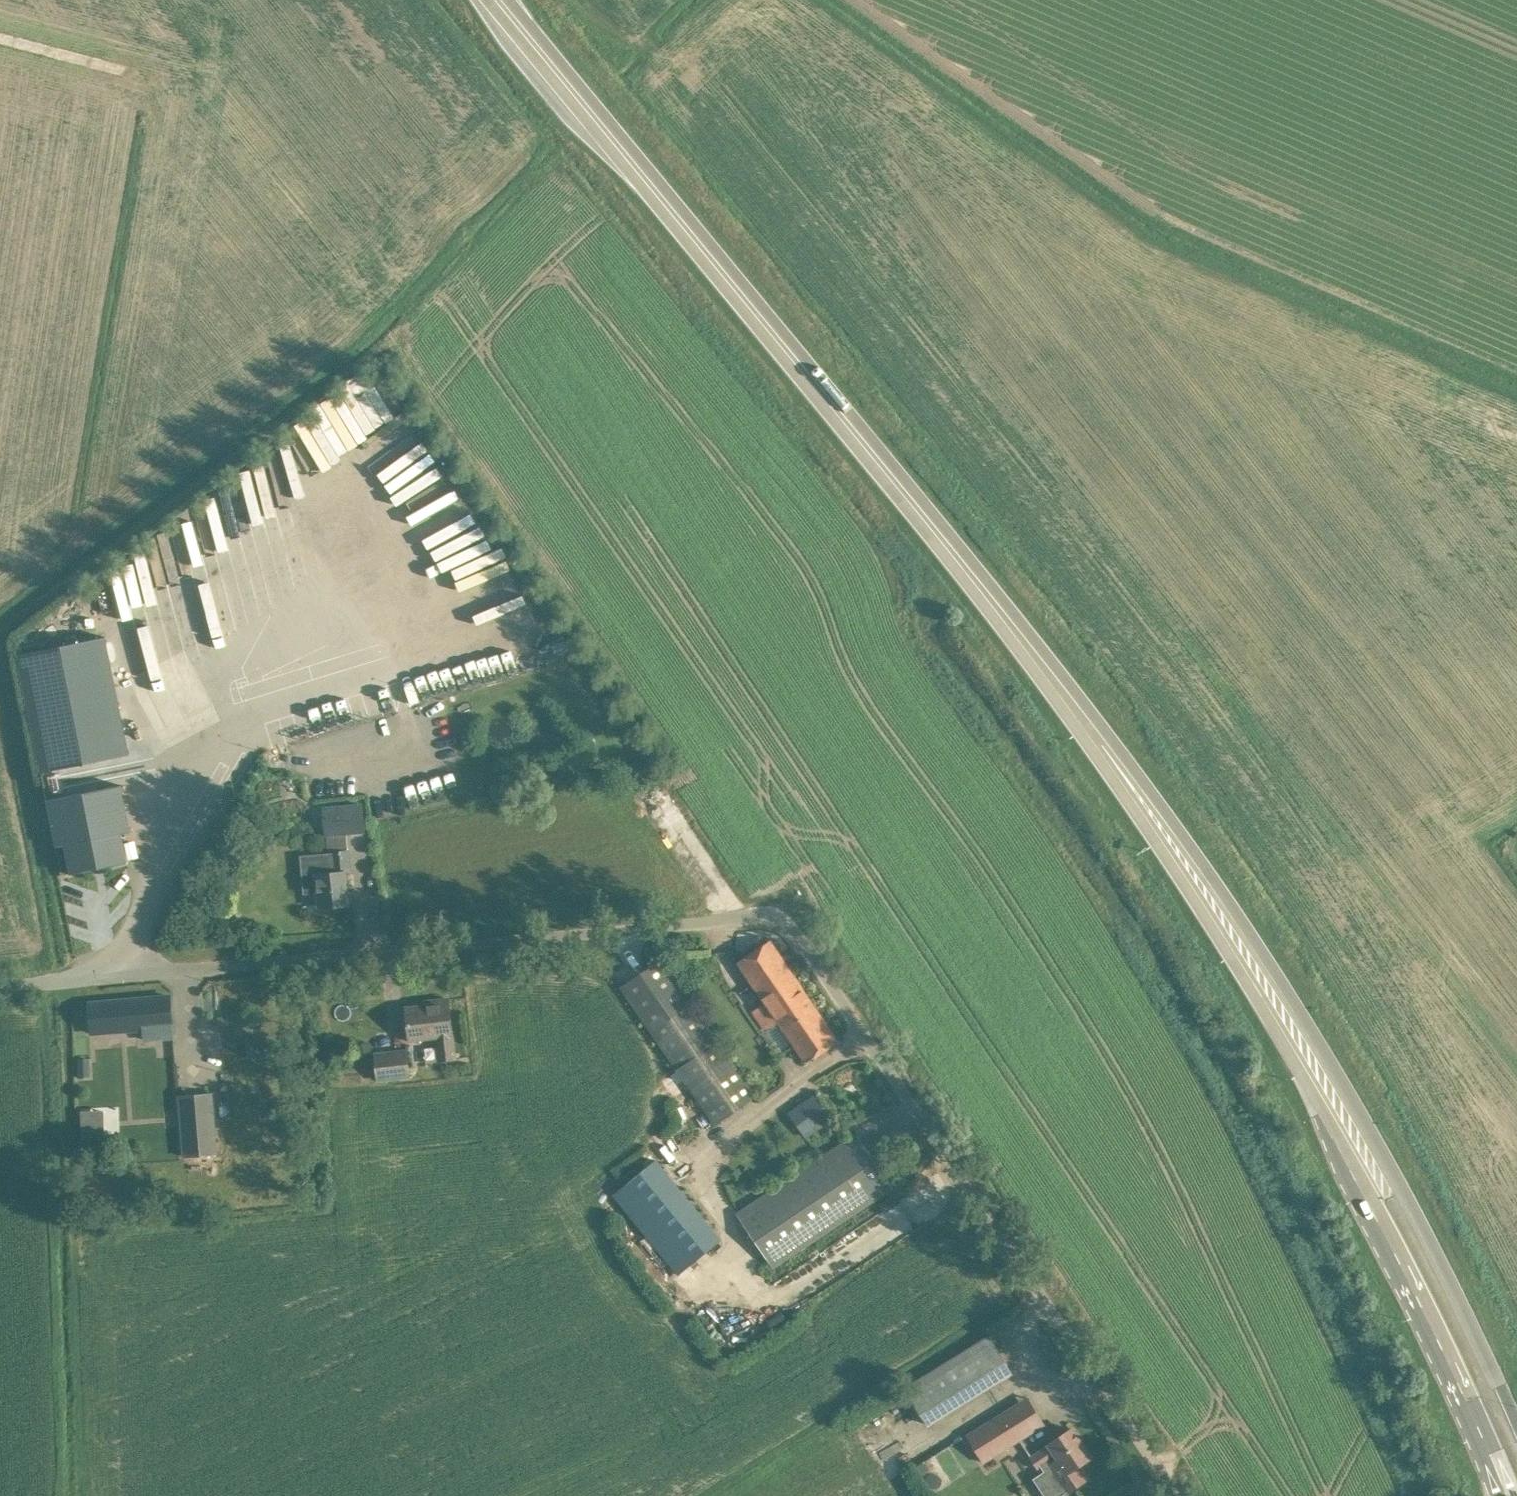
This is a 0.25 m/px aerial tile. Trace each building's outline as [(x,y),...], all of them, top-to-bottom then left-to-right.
[(355,443),(385,434),(370,391),(336,402),(340,415),(345,413),(355,443)] [(386,454),(372,465),(379,474),(376,477),(392,495),(433,462),(403,425),(379,444),(386,454)] [(17,650),(40,767),(129,750),(105,632),(17,650)] [(53,798),(47,799),(62,875),(128,862),(122,833),(131,831),(121,784),(53,798)] [(326,850),(312,851),(314,873),(318,873),(321,907),(349,904),(346,872),(351,871),(347,832),(365,830),(362,804),(324,808),(326,850)] [(765,1031),(779,1021),(806,1062),(838,1040),(770,939),(738,961),(766,1002),(752,1011),(765,1031)] [(756,1097),(661,958),(620,985),(715,1125),(756,1097)] [(145,1038),(172,1036),(171,1025),(169,996),(90,1003),(92,1032),(144,1027),(145,1038)] [(406,1008),(408,1024),(410,1040),(437,1037),(440,1060),(456,1058),(453,1034),(454,1034),(451,1017),(449,998),(435,1000),(436,1004),(406,1008)] [(375,1054),(377,1071),(379,1080),(411,1076),(407,1050),(375,1054)] [(90,1056),(78,1056),(78,1065),(90,1065),(90,1056)] [(218,1153),(212,1092),(177,1095),(184,1157),(218,1153)] [(794,1109),(789,1112),(807,1137),(820,1128),(834,1116),(816,1093),(794,1109)] [(105,1125),(82,1126),(83,1147),(106,1146),(105,1125)] [(856,1133),(839,1144),(737,1212),(774,1267),(893,1188),(856,1133)] [(656,1159),(614,1193),(619,1200),(630,1214),(647,1234),(673,1266),(679,1273),(710,1248),(714,1253),(722,1246),(718,1241),(721,1239),(656,1159)] [(990,1336),(969,1349),(992,1386),(996,1383),(1013,1372),(995,1344),(990,1336)] [(967,1434),(984,1461),(1021,1439),(1004,1411),(967,1434)] [(1049,1444),(1030,1456),(1038,1468),(1041,1466),(1061,1495),(1088,1478),(1079,1464),(1091,1456),(1072,1428),(1048,1443),(1049,1444)]
